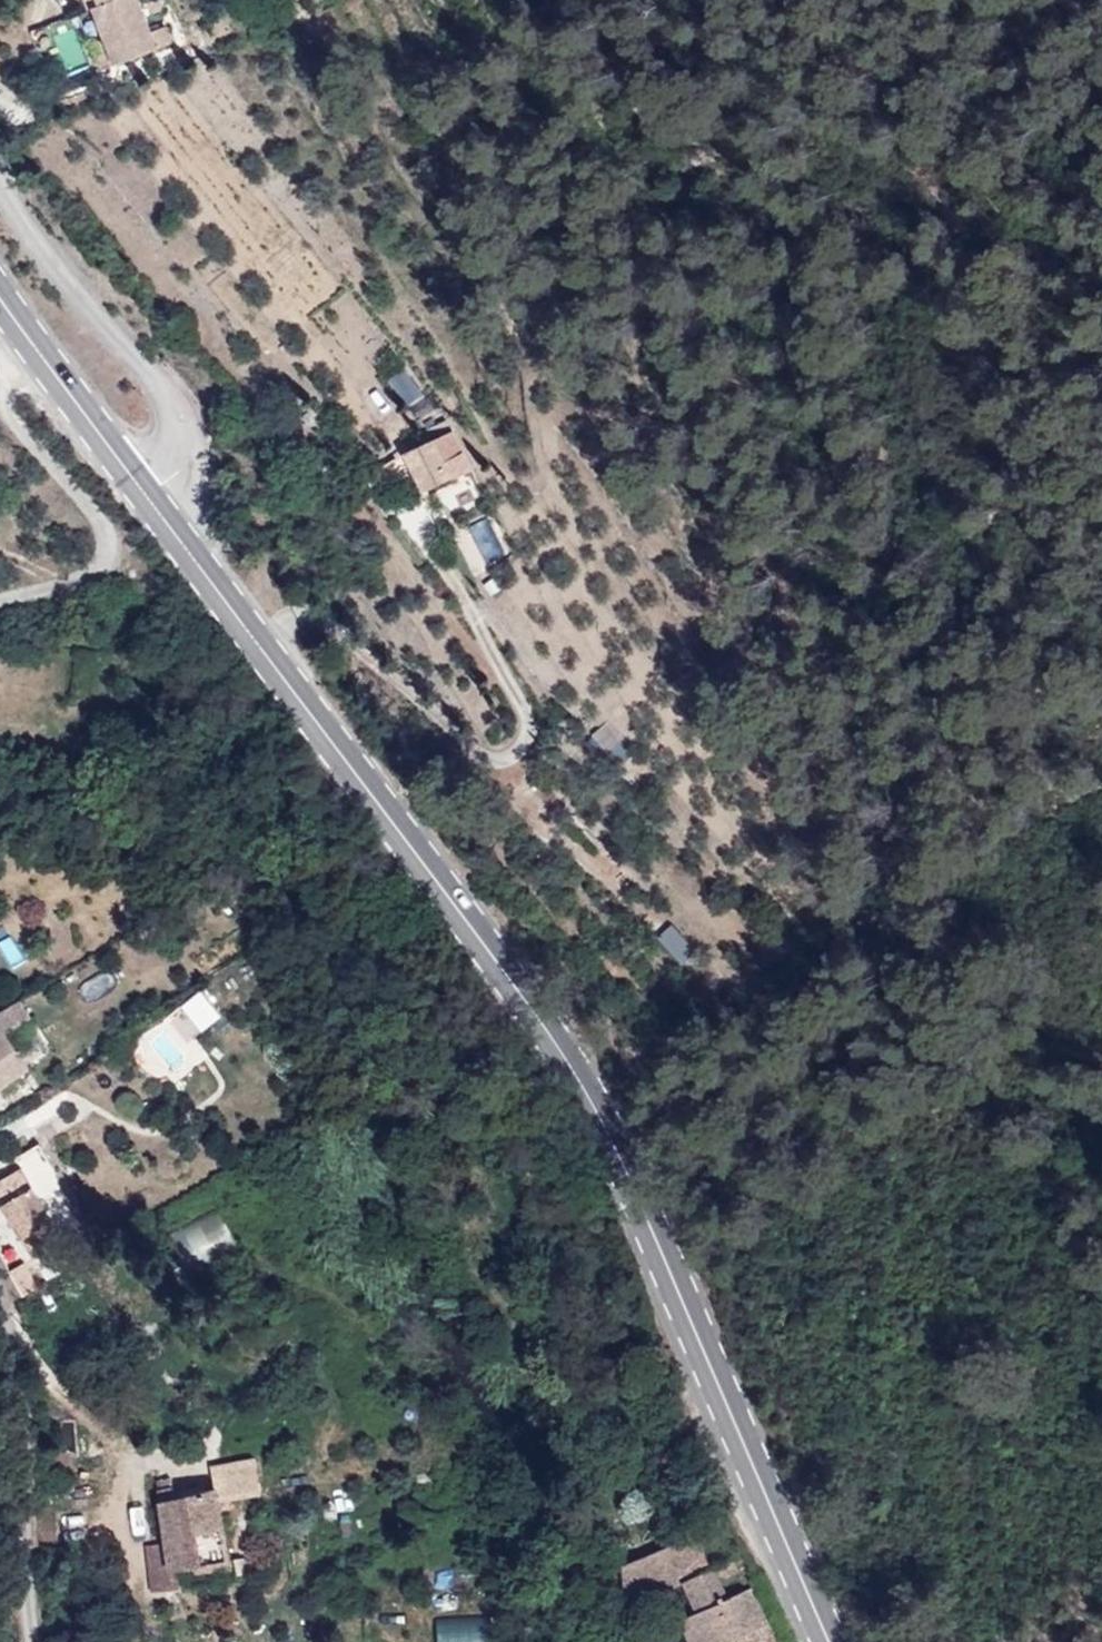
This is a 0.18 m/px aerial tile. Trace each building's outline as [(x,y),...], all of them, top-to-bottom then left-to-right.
[(139,0),(94,0),(92,1),(114,57),(168,35),(163,21),(150,26),(139,0)] [(70,77),(96,67),(80,20),(53,29),(70,77)] [(416,440),(390,455),(397,469),(424,454),(416,440)] [(429,462),(437,476),(455,466),(457,465),(448,451),(429,462)] [(424,454),(397,469),(410,491),(437,476),(429,462),(424,454)] [(490,560),(509,550),(490,517),(471,528),(490,560)] [(206,1029),(223,1016),(204,992),(188,1005),(206,1029)] [(5,1033),(0,1035),(0,1100),(30,1087),(5,1033)] [(0,1180),(0,1205),(33,1261),(66,1241),(22,1168),(0,1180)] [(200,1262),(239,1247),(224,1208),(185,1222),(200,1262)] [(200,1585),(188,1514),(172,1517),(169,1504),(160,1505),(169,1571),(161,1571),(165,1591),(200,1585)] [(224,1508),(188,1514),(200,1585),(237,1579),(224,1508)] [(609,1561),(608,1601),(671,1580),(657,1544),(645,1548),(636,1551),(609,1561)] [(736,1578),(666,1607),(681,1641),(693,1641),(723,1629),(729,1641),(765,1641),(736,1578)] [(442,1641),(493,1641),(491,1614),(441,1618),(442,1641)] [(693,1641),(729,1641),(723,1629),(693,1641)]
